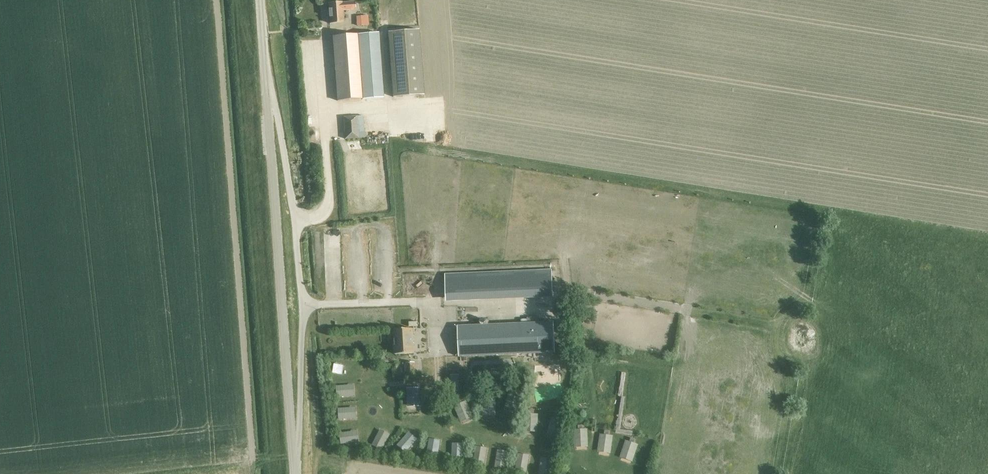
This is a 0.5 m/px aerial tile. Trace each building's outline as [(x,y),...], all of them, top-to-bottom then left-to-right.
[(342,3),(328,4),(330,24),(343,23),(342,11),(354,10),(354,2),(342,3)] [(357,17),(358,26),(368,25),(367,16),(357,17)] [(424,95),(418,30),(388,32),(393,97),(424,95)] [(383,98),(379,41),(378,33),(333,36),(338,101),(362,99),(362,100),(383,98)] [(365,138),(363,116),(343,117),(345,139),(365,138)] [(551,270),(445,275),(446,295),(552,291),(551,270)] [(449,309),(437,309),(437,321),(449,321),(449,309)] [(421,328),(420,318),(412,318),(413,329),(421,328)] [(527,323),(457,327),(459,357),(555,352),(553,322),(538,323),(527,323)] [(413,329),(394,330),(395,355),(414,354),(413,329)] [(414,363),(406,363),(407,378),(421,377),(420,371),(415,372),(414,363)] [(458,376),(450,376),(450,393),(459,393),(458,376)] [(417,389),(409,389),(410,406),(418,406),(417,389)] [(590,423),(576,424),(577,442),(590,442),(590,423)] [(411,426),(401,438),(410,446),(420,434),(411,426)] [(605,428),(599,443),(611,447),(616,432),(605,428)] [(431,434),(429,449),(441,449),(442,435),(431,434)] [(628,435),(622,451),(633,455),(638,439),(628,435)] [(465,454),(466,438),(455,437),(454,454),(465,454)]
